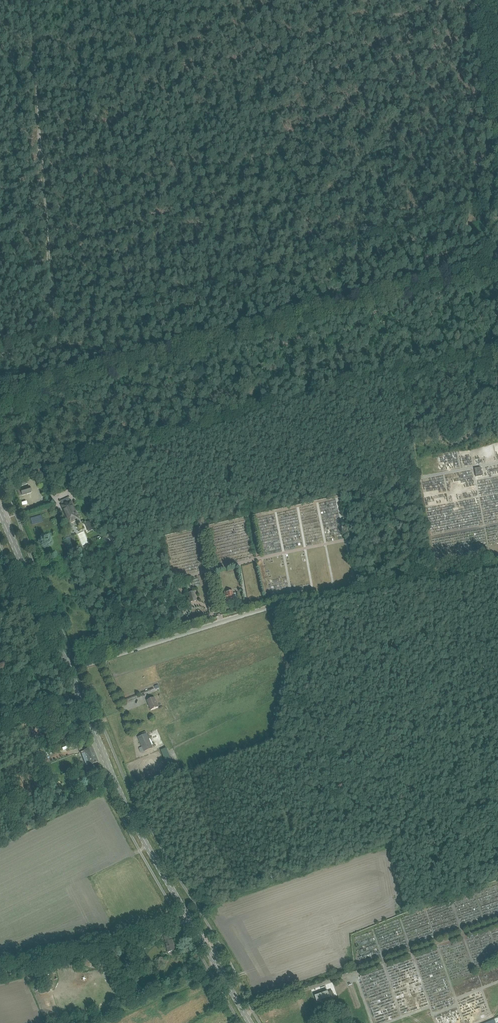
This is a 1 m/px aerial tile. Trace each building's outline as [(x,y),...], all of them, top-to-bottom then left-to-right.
[(20,489),(22,496),(31,493),(29,487),(20,489)] [(63,506),(70,522),(78,519),(71,502),(63,506)] [(30,518),(32,525),(42,521),(40,515),(30,518)] [(89,543),(84,532),(78,534),(83,546),(89,543)] [(105,537),(102,539),(108,545),(111,543),(105,537)] [(225,593),(225,597),(226,602),(228,601),(228,602),(235,601),(234,598),(237,598),(236,593),(234,594),(233,591),(227,592),(227,593),(225,593)] [(196,601),(195,596),(194,592),(189,594),(191,598),(187,599),(188,602),(190,602),(196,601)] [(159,708),(155,698),(147,701),(151,711),(159,708)] [(153,748),(147,734),(138,737),(142,747),(139,748),(141,753),(153,748)] [(92,747),(87,749),(84,751),(90,765),(98,762),(92,747)] [(171,760),(165,748),(160,750),(165,763),(171,760)] [(163,935),(165,940),(166,942),(165,942),(169,953),(176,950),(170,933),(163,935)] [(50,992),(48,983),(39,986),(41,995),(50,992)] [(315,996),(317,1000),(317,1001),(329,997),(327,992),(323,993),(322,991),(319,992),(320,994),(315,996)]
